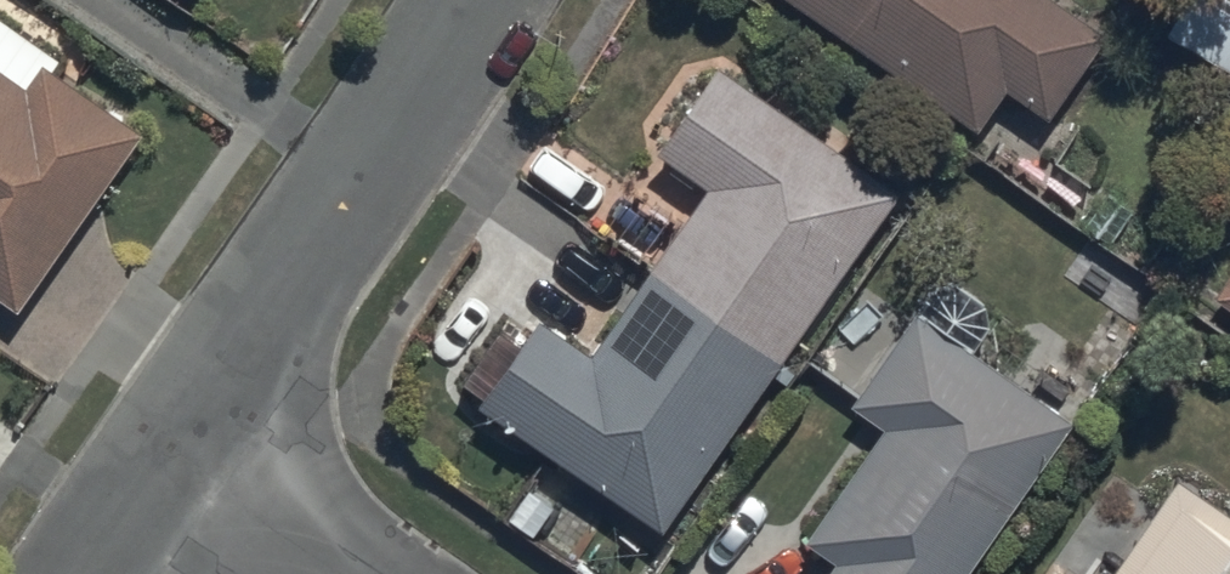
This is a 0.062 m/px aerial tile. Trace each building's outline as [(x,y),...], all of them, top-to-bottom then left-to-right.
[(978,128),(1004,89),(1046,118),(1104,33),(1056,0),(790,0),(978,128)] [(1229,76),(1229,0),(1185,0),(1164,37),(1229,76)] [(21,307),(143,137),(52,71),(60,59),(0,16),(0,292),(21,307)] [(473,405),(661,530),(893,190),(714,65),(652,153),(704,189),(588,355),(536,318),(519,344),(496,328),(457,385),(477,399),(473,405)] [(1212,297),(1229,310),(1229,272),(1212,297)] [(1071,420),(913,310),(847,405),(882,429),(805,539),(837,561),(827,573),(964,573),(1071,420)] [(1175,481),(1111,573),(1229,573),(1229,518),(1175,481)] [(1052,565),(1046,573),(1064,573),(1052,565)]
